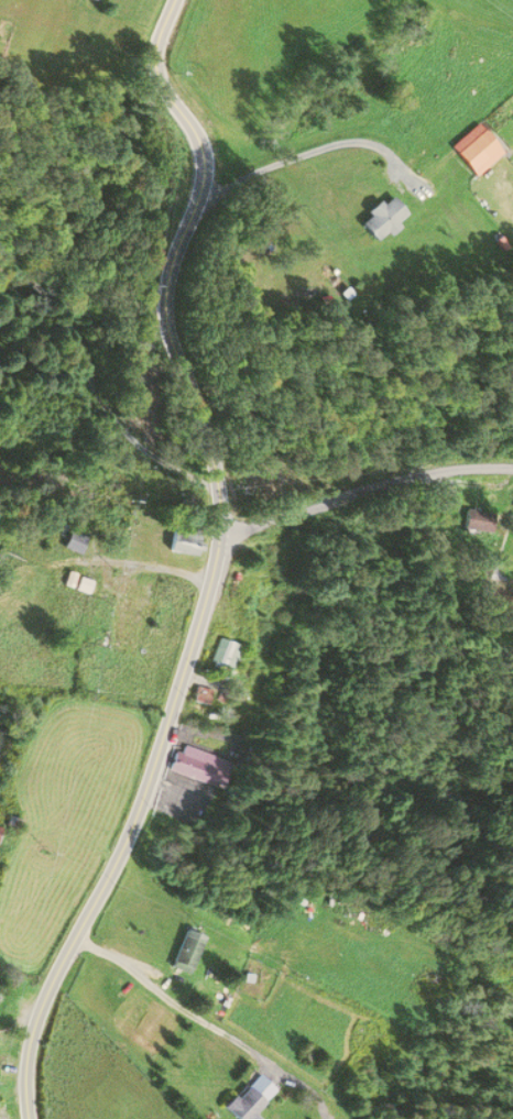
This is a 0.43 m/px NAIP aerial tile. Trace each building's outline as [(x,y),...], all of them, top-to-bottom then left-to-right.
[(476,176),(503,149),(476,122),(449,149),(476,176)] [(409,216),(392,193),(367,213),(369,216),(360,223),(375,242),(409,216)] [(463,529),(495,532),(497,514),(465,511),(463,529)] [(198,558),(206,534),(175,524),(167,548),(198,558)] [(95,571),(79,567),(73,590),(89,594),(95,571)] [(243,646),(220,637),(208,665),(231,674),(243,646)] [(207,704),(211,692),(197,686),(193,699),(207,704)] [(228,762),(179,744),(169,771),(218,789),(228,762)] [(169,968),(190,975),(204,936),(183,929),(169,968)] [(266,1100),(248,1083),(225,1106),(237,1118),(259,1118),(260,1118),(254,1113),(266,1100)]
